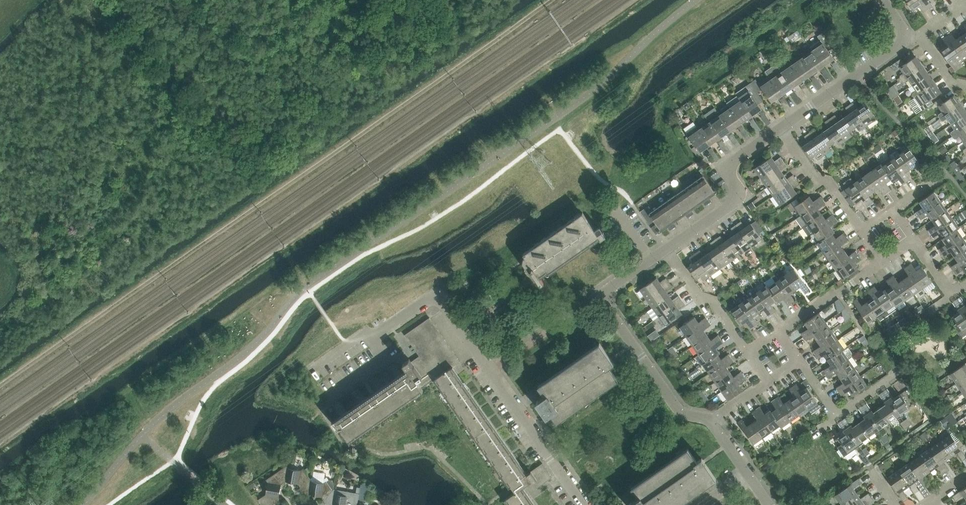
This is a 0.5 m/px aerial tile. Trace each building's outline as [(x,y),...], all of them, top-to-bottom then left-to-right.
[(928,9),(921,0),(905,0),(913,11),(918,7),(923,13),(928,9)] [(928,0),(921,0),(928,9),(932,6),(928,0)] [(822,27),(818,22),(813,26),(817,31),(822,27)] [(810,47),(823,66),(830,62),(834,67),(837,64),(828,51),(835,46),(824,31),(817,36),(820,40),(810,47)] [(961,36),(955,40),(951,34),(947,37),(962,60),(965,57),(965,55),(965,54),(965,42),(961,36)] [(958,63),(962,60),(947,37),(942,40),(946,46),(940,50),(950,64),(956,60),(958,63)] [(827,72),(823,66),(810,47),(800,54),(813,73),(820,69),(823,74),(827,72)] [(765,48),(759,52),(765,59),(770,56),(765,48)] [(817,79),(813,73),(800,54),(789,62),(803,81),(809,76),(813,81),(817,79)] [(922,66),(915,56),(904,64),(901,59),(890,66),(894,71),(899,67),(903,73),(899,76),(899,78),(901,80),(922,66)] [(806,86),(803,81),(789,62),(779,69),(792,88),(799,83),(803,88),(806,86)] [(796,93),(792,88),(779,69),(775,64),(765,71),(769,76),(782,95),(789,90),(792,96),(796,93)] [(912,86),(928,74),(922,66),(901,80),(902,82),(904,83),(908,80),(912,86)] [(913,98),(934,83),(928,74),(912,86),(916,91),(912,94),(911,95),(913,98)] [(786,100),(782,95),(769,76),(759,83),(756,79),(750,83),(757,92),(762,89),(771,102),(778,97),(782,103),(786,100)] [(752,96),(757,92),(750,83),(746,86),(748,90),(738,97),(751,116),(758,112),(762,117),(765,114),(752,96)] [(929,106),(926,102),(940,92),(934,83),(913,98),(922,110),(929,106)] [(893,99),(898,105),(902,102),(898,95),(893,99)] [(940,119),(960,104),(954,95),(944,102),(941,98),(935,102),(938,106),(942,112),(938,115),(938,116),(940,119)] [(755,122),(751,116),(738,97),(737,96),(727,103),(728,104),(741,123),(748,119),(752,124),(755,122)] [(856,100),(850,104),(866,126),(876,119),(865,103),(860,106),(856,100)] [(745,129),(741,123),(728,104),(717,112),(731,131),(737,126),(741,131),(745,129)] [(859,131),(866,126),(850,104),(845,108),(850,114),(844,117),(853,129),(856,127),(859,131)] [(965,113),(965,112),(960,104),(940,119),(941,121),(943,121),(947,119),(951,124),(965,113)] [(731,139),(734,136),(731,131),(717,112),(715,108),(704,115),(707,119),(720,138),(727,133),(731,139)] [(965,127),(965,113),(951,124),(954,130),(951,132),(950,134),(952,137),(965,127)] [(853,129),(844,117),(839,121),(835,115),(830,118),(845,140),(852,136),(849,132),(853,129)] [(838,145),(845,140),(830,118),(825,122),(829,128),(824,132),(832,144),(835,141),(838,145)] [(724,143),(720,138),(707,119),(697,126),(710,145),(717,140),(720,146),(724,143)] [(714,150),(710,145),(697,126),(686,133),(695,146),(699,153),(706,148),(710,153),(714,150)] [(965,140),(965,127),(952,137),(953,139),(956,139),(959,137),(963,142),(965,140)] [(832,144),(824,132),(818,135),(814,129),(809,133),(824,155),(831,150),(828,146),(832,144)] [(891,133),(892,134),(894,137),(899,134),(897,130),(896,129),(891,133)] [(926,133),(930,139),(935,135),(931,130),(926,133)] [(818,160),(824,155),(809,133),(804,136),(808,143),(803,146),(811,158),(815,155),(818,160)] [(935,135),(930,139),(934,144),(938,140),(935,135)] [(875,153),(882,148),(878,143),(871,148),(875,153)] [(702,156),(699,153),(695,146),(692,148),(699,158),(702,156)] [(900,154),(910,169),(915,165),(920,172),(924,169),(909,147),(900,154)] [(942,155),(946,152),(943,147),(938,150),(942,155)] [(873,154),(870,149),(862,155),(865,160),(873,154)] [(905,172),(910,169),(900,154),(891,160),(906,182),(910,179),(905,172)] [(761,178),(784,162),(781,157),(774,161),(771,157),(754,169),(761,178)] [(906,182),(891,160),(889,157),(880,162),(881,164),(892,181),(898,178),(902,185),(906,182)] [(767,187),(784,175),(781,171),(787,166),(784,162),(761,178),(767,187)] [(954,162),(949,166),(955,175),(960,171),(954,162)] [(892,181),(881,164),(872,170),(887,192),(891,190),(886,183),(891,180),(892,181)] [(883,195),(887,192),(872,170),(863,177),(873,191),(878,188),(883,195)] [(773,195),(796,179),(793,175),(787,179),(784,175),(767,187),(773,195)] [(685,188),(697,204),(701,201),(705,206),(712,201),(708,196),(714,192),(703,176),(686,187),(685,188)] [(868,195),(873,191),(863,177),(854,183),(869,205),(873,202),(868,195)] [(869,205),(854,183),(851,178),(843,183),(847,188),(845,189),(855,204),(861,200),(866,207),(869,205)] [(796,179),(773,195),(779,205),(796,193),(793,189),(799,184),(796,179)] [(685,188),(686,187),(685,186),(682,188),(683,189),(668,200),(679,216),(684,213),(687,218),(694,213),(690,208),(697,204),(685,188)] [(918,216),(940,201),(934,191),(919,201),(923,207),(916,212),(918,216)] [(795,206),(801,215),(823,200),(820,196),(813,201),(809,196),(795,206)] [(673,221),(679,216),(668,200),(651,212),(647,206),(640,211),(656,234),(661,231),(660,229),(666,225),(670,230),(676,226),(673,221)] [(803,227),(822,214),(818,209),(825,204),(823,200),(801,215),(796,218),(803,227)] [(932,220),(946,209),(940,201),(918,216),(921,219),(928,214),(932,220)] [(751,210),(756,207),(752,202),(748,205),(751,210)] [(931,233),(953,218),(946,209),(932,220),(935,225),(928,230),(931,233)] [(523,254),(525,258),(527,261),(523,264),(525,267),(524,267),(523,279),(536,281),(539,285),(543,283),(538,275),(546,270),(547,271),(598,236),(600,240),(605,237),(599,228),(595,231),(583,214),(581,215),(578,215),(574,218),(574,219),(574,220),(571,219),(568,222),(567,224),(564,227),(561,226),(558,229),(558,231),(557,231),(555,230),(551,234),(551,235),(547,238),(544,238),(541,240),(541,242),(540,243),(537,243),(534,245),(534,247),(523,254)] [(813,233),(835,218),(833,214),(825,219),(822,214),(803,227),(809,236),(813,233)] [(817,243),(834,231),(830,226),(838,221),(835,218),(813,233),(819,241),(817,242),(817,243)] [(942,239),(959,227),(953,218),(931,233),(933,237),(940,232),(944,237),(942,238),(942,239)] [(762,239),(759,235),(758,234),(763,230),(756,220),(751,224),(751,223),(745,227),(741,221),(736,225),(751,247),(762,239)] [(744,252),(751,247),(736,225),(731,228),(735,234),(729,238),(738,250),(741,254),(744,252)] [(941,252),(963,237),(957,229),(959,228),(959,227),(942,239),(945,244),(939,249),(941,252)] [(824,252),(845,237),(843,233),(836,238),(833,233),(834,232),(834,231),(817,243),(824,252)] [(738,250),(729,238),(724,242),(720,236),(715,239),(730,261),(737,257),(734,252),(738,250)] [(830,261),(845,250),(841,246),(848,241),(845,237),(824,252),(830,261)] [(965,248),(965,242),(963,237),(941,252),(944,256),(951,251),(954,257),(965,248)] [(723,266),(730,261),(715,239),(710,243),(714,249),(709,253),(717,264),(718,264),(721,262),(723,266)] [(965,261),(965,248),(954,257),(958,262),(951,266),(953,270),(965,261)] [(717,264),(709,253),(704,256),(699,250),(694,254),(710,276),(720,268),(718,264),(717,264)] [(836,270),(858,254),(855,251),(848,256),(845,250),(830,261),(836,270)] [(703,280),(710,276),(694,254),(689,257),(693,263),(688,267),(696,279),(700,276),(703,280)] [(858,265),(856,262),(861,258),(858,254),(836,270),(842,279),(857,269),(856,266),(858,265)] [(965,273),(965,261),(953,270),(956,274),(963,269),(965,273)] [(907,266),(923,287),(932,281),(922,266),(916,270),(911,263),(907,266)] [(808,265),(803,269),(807,274),(812,271),(808,265)] [(914,294),(923,287),(907,266),(904,268),(909,275),(903,279),(914,294)] [(785,275),(795,290),(800,286),(805,293),(809,291),(794,269),(785,275)] [(790,293),(795,290),(785,275),(776,281),(791,303),(795,300),(790,293)] [(914,294),(903,279),(898,282),(894,275),(890,278),(905,300),(914,294)] [(646,299),(669,282),(666,278),(659,282),(656,278),(639,289),(646,299)] [(896,306),(905,300),(890,278),(886,281),(891,288),(886,291),(885,289),(884,289),(896,306)] [(787,306),(791,303),(776,281),(767,287),(766,285),(765,286),(777,302),(782,299),(787,306)] [(652,308),(669,296),(666,292),(673,287),(669,282),(646,299),(652,308)] [(819,294),(825,290),(821,284),(815,288),(819,294)] [(777,303),(777,302),(765,286),(757,292),(772,313),(776,311),(771,304),(775,301),(777,303)] [(874,286),(871,288),(889,314),(898,308),(896,306),(884,289),(879,293),(874,286)] [(889,314),(871,288),(867,291),(872,298),(866,302),(877,316),(880,321),(889,314)] [(768,316),(772,313),(757,292),(748,297),(748,298),(758,313),(763,309),(768,316)] [(748,298),(748,297),(745,293),(736,299),(739,304),(754,326),(758,323),(753,316),(758,313),(748,298)] [(658,316),(682,300),(678,295),(672,300),(669,296),(652,308),(658,316)] [(877,316),(866,302),(861,305),(857,298),(853,301),(868,323),(877,316)] [(838,300),(837,300),(835,302),(841,310),(845,308),(839,299),(838,300)] [(678,309),(685,305),(682,300),(658,316),(665,326),(682,314),(678,309)] [(750,328),(754,326),(739,304),(730,310),(740,325),(746,322),(750,328)] [(962,307),(957,310),(959,312),(952,316),(957,323),(952,326),(961,339),(965,335),(965,313),(962,307)] [(804,337),(825,321),(829,319),(823,310),(819,313),(819,312),(804,323),(808,328),(801,333),(804,337)] [(686,336),(708,321),(705,317),(698,322),(694,317),(680,327),(686,336)] [(340,401),(334,406),(340,416),(342,415),(343,417),(337,422),(339,426),(350,441),(351,441),(349,438),(421,389),(422,391),(423,390),(422,388),(429,383),(434,380),(434,381),(437,379),(440,383),(438,384),(443,391),(444,390),(447,395),(446,395),(451,403),(452,402),(455,406),(454,407),(459,414),(460,413),(463,417),(462,418),(467,425),(468,424),(471,429),(470,429),(475,437),(476,436),(479,440),(478,441),(483,448),(484,447),(487,451),(486,452),(491,459),(492,458),(495,463),(494,464),(499,471),(500,470),(503,474),(502,475),(506,482),(508,481),(511,485),(508,487),(509,488),(511,486),(525,476),(525,475),(450,368),(453,367),(460,362),(429,318),(405,335),(419,356),(421,358),(413,364),(411,362),(409,359),(403,363),(407,370),(409,372),(403,376),(402,374),(394,363),(388,368),(395,378),(396,377),(398,380),(385,389),(383,386),(376,376),(370,381),(377,390),(378,390),(380,392),(367,401),(365,399),(358,389),(352,393),(358,403),(360,402),(360,403),(361,405),(349,414),(347,411),(340,401)] [(692,345),(707,335),(703,330),(710,325),(708,321),(686,336),(692,345)] [(817,341),(832,330),(825,321),(804,337),(806,340),(813,336),(817,341)] [(816,354),(838,339),(832,330),(817,341),(820,346),(813,351),(816,354)] [(698,354),(720,339),(718,335),(711,340),(707,335),(692,345),(698,354)] [(723,342),(720,339),(698,354),(694,357),(701,366),(703,364),(719,352),(716,347),(723,342)] [(827,360),(844,348),(838,339),(816,354),(819,358),(825,353),(829,358),(827,359),(827,360)] [(618,379),(609,366),(614,363),(599,342),(538,385),(544,395),(535,402),(546,417),(548,416),(550,414),(556,423),(618,379)] [(826,373),(848,358),(842,350),(844,349),(844,348),(827,360),(831,365),(824,370),(826,373)] [(709,373),(731,358),(728,354),(721,359),(718,354),(720,353),(719,352),(703,364),(709,373)] [(715,382),(730,371),(726,367),(733,362),(731,358),(709,373),(715,382)] [(839,377),(854,367),(848,358),(826,373),(829,377),(836,372),(839,377)] [(965,376),(965,365),(965,363),(950,374),(956,383),(965,376)] [(839,391),(860,376),(854,367),(839,377),(843,383),(836,387),(839,391)] [(721,391),(743,375),(740,372),(733,377),(730,371),(715,382),(721,391)] [(721,391),(727,400),(742,390),(739,384),(746,379),(743,375),(721,391)] [(860,376),(839,391),(841,395),(848,390),(852,396),(867,385),(860,376)] [(956,383),(962,392),(965,389),(965,376),(956,383)] [(820,407),(817,402),(807,387),(801,391),(796,384),(793,387),(808,408),(812,413),(820,407)] [(799,415),(808,408),(793,387),(789,389),(794,396),(789,400),(799,415)] [(888,399),(901,417),(905,414),(903,412),(910,408),(900,394),(894,398),(892,396),(888,399)] [(799,415),(789,400),(783,403),(779,396),(775,399),(790,421),(799,415)] [(781,427),(790,421),(775,399),(771,402),(776,409),(772,412),(770,410),(769,410),(781,427)] [(896,420),(901,417),(888,399),(884,402),(885,404),(879,408),(889,422),(895,418),(896,420)] [(781,427),(769,410),(764,414),(760,407),(756,409),(771,431),(779,425),(781,427)] [(883,426),(889,422),(879,408),(873,412),(872,410),(868,413),(880,431),(884,428),(883,426)] [(762,437),(771,431),(756,409),(752,412),(757,419),(752,423),(762,437)] [(876,434),(880,431),(868,413),(863,416),(865,418),(858,423),(868,437),(874,432),(876,434)] [(762,437),(752,423),(746,426),(742,419),(738,422),(753,444),(762,437)] [(862,441),(868,437),(858,423),(852,427),(851,425),(847,428),(859,446),(863,443),(862,441)] [(855,449),(859,446),(847,428),(842,431),(844,433),(838,437),(847,451),(854,447),(855,449)] [(950,457),(956,453),(962,460),(965,457),(965,446),(965,443),(964,444),(960,439),(956,442),(950,434),(939,442),(950,457)] [(943,462),(950,457),(939,442),(929,449),(945,472),(949,469),(943,462)] [(703,460),(702,458),(697,461),(688,448),(631,488),(638,497),(628,504),(629,504),(678,504),(716,478),(703,460)] [(941,475),(945,472),(929,449),(918,456),(929,471),(936,467),(941,475)] [(863,458),(861,459),(865,464),(865,465),(869,462),(870,461),(866,455),(863,458)] [(923,476),(929,471),(918,456),(908,463),(924,486),(928,484),(923,476)] [(504,500),(505,501),(507,499),(510,504),(509,504),(532,504),(521,489),(524,488),(532,482),(537,488),(552,477),(542,463),(527,474),(525,475),(525,476),(511,486),(515,492),(504,500)] [(920,489),(924,486),(908,463),(898,470),(908,486),(915,481),(920,489)] [(299,486),(310,479),(303,468),(299,471),(288,469),(286,466),(276,473),(283,483),(286,481),(297,483),(299,486)] [(902,490),(908,486),(898,470),(887,478),(903,501),(907,498),(902,490)] [(283,483),(276,473),(266,480),(268,483),(266,494),(258,500),(261,504),(272,504),(280,499),(278,496),(280,485),(283,483)] [(313,476),(310,479),(299,486),(306,496),(309,494),(321,496),(323,499),(333,492),(333,491),(334,489),(335,484),(332,480),(329,479),(327,477),(324,479),(313,476)] [(841,504),(857,493),(853,488),(861,483),(858,478),(835,495),(841,504)] [(361,484),(359,491),(367,493),(368,485),(361,484)] [(952,496),(955,501),(963,495),(965,499),(965,487),(952,496)] [(357,504),(350,494),(347,496),(335,494),(333,492),(323,499),(327,504),(356,504),(357,504)] [(863,502),(857,493),(841,504),(842,504),(859,504),(863,502)]
